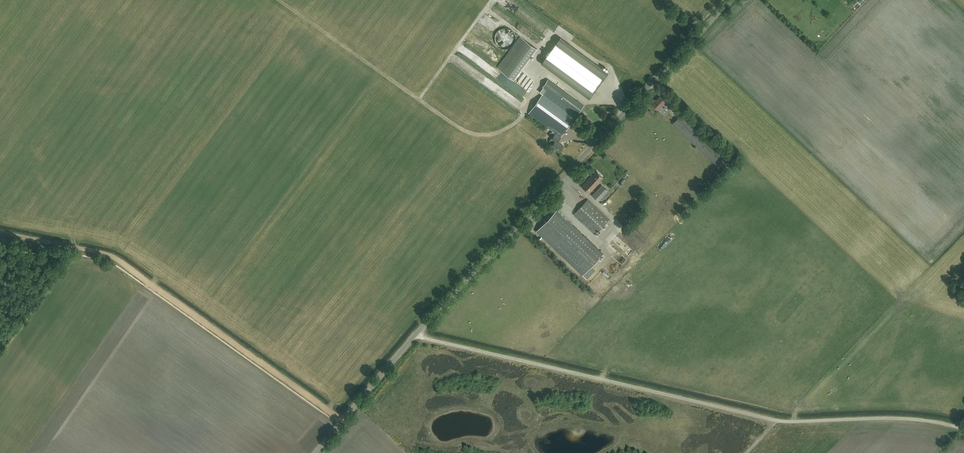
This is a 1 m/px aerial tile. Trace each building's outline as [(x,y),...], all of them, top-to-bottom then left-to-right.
[(497,67),(514,80),(537,49),(520,36),(497,67)] [(584,93),(590,97),(607,73),(598,66),(599,65),(560,37),(541,63),(583,94),(584,93)] [(511,83),(513,82),(505,75),(503,77),(501,75),(498,77),(507,85),(510,82),(511,83)] [(550,140),(553,143),(551,146),(559,152),(564,146),(558,141),(561,137),(584,105),(575,99),(573,100),(564,93),(565,91),(548,79),(542,87),(543,88),(540,92),(543,94),(529,113),(555,133),(550,140)] [(652,102),(653,103),(652,104),(658,109),(661,111),(660,111),(664,115),(668,111),(665,107),(664,108),(661,106),(665,101),(660,96),(656,100),(655,99),(654,99),(652,101),(652,102)] [(681,114),(672,124),(716,165),(724,156),(681,114)] [(593,174),(589,179),(582,186),(589,193),(601,181),(600,180),(603,177),(597,171),(594,174),(593,174)] [(602,185),(600,187),(592,195),(599,201),(603,197),(608,191),(602,185)] [(588,199),(574,214),(595,234),(609,219),(588,199)] [(557,209),(536,231),(582,275),(603,253),(557,209)] [(588,277),(595,270),(592,266),(584,273),(588,277)]
